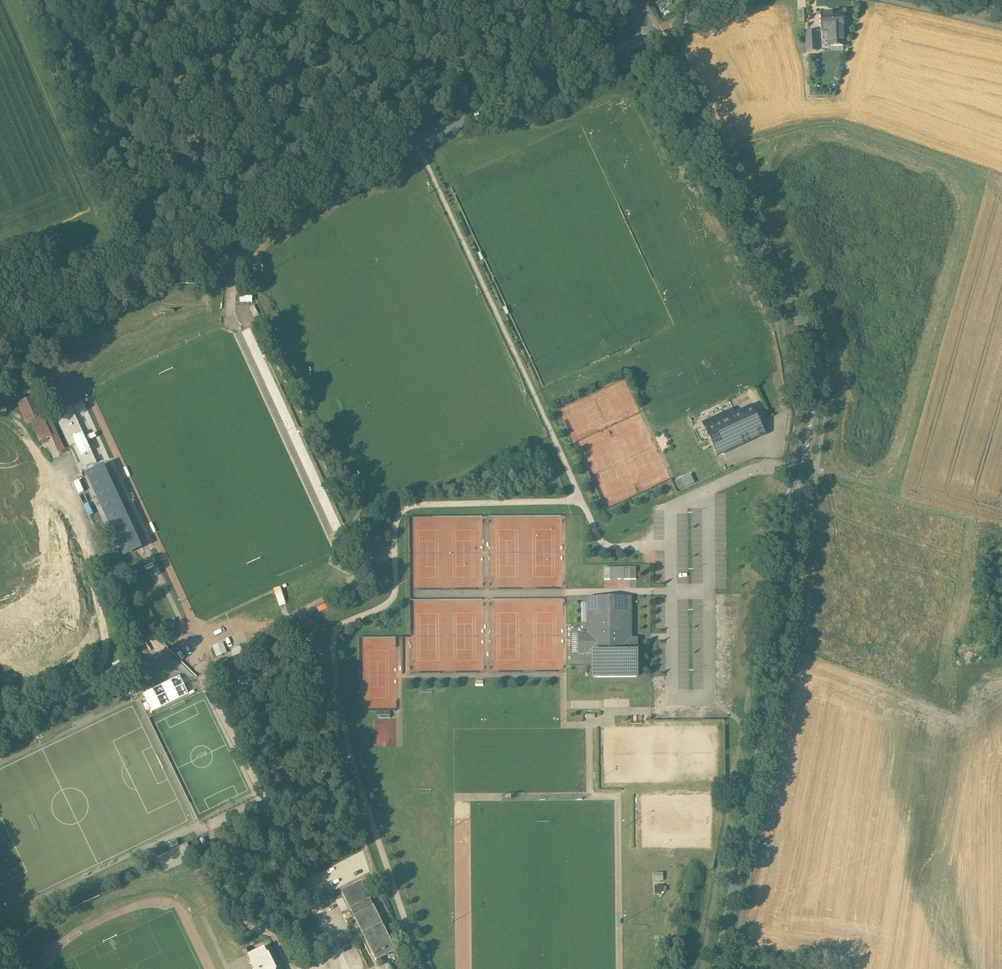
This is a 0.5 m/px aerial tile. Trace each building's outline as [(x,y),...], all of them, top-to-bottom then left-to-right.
[(843,14),(821,15),(821,32),(829,31),(829,43),(842,43),(842,47),(843,47),(843,31),(843,14)] [(816,31),(806,32),(807,52),(817,51),(816,31)] [(40,398),(20,408),(29,426),(31,425),(40,444),(51,439),(59,455),(66,452),(65,451),(65,452),(40,398)] [(764,435),(751,406),(705,427),(718,456),(764,435)] [(142,549),(104,465),(85,474),(123,558),(142,549)] [(67,470),(72,481),(79,477),(74,466),(67,470)] [(674,480),(678,489),(694,483),(690,473),(674,480)] [(604,568),(604,580),(630,580),(630,568),(604,568)] [(630,599),(588,599),(588,634),(580,634),(580,653),(594,653),(594,677),(637,677),(636,640),(630,640),(630,599)] [(223,644),(213,647),(217,657),(226,653),(223,644)] [(375,718),(375,726),(398,726),(398,718),(375,718)] [(197,855),(193,847),(187,850),(191,858),(197,855)] [(655,873),(655,881),(663,880),(663,872),(655,873)] [(396,952),(374,907),(373,907),(370,901),(361,883),(342,893),(350,910),(351,910),(354,917),(376,962),(396,952)] [(353,940),(306,956),(307,960),(354,943),(353,940)] [(268,953),(267,953),(264,948),(247,956),(250,962),(249,962),(253,968),(277,968),(268,953)] [(224,967),(225,968),(242,968),(238,960),(224,967)]
